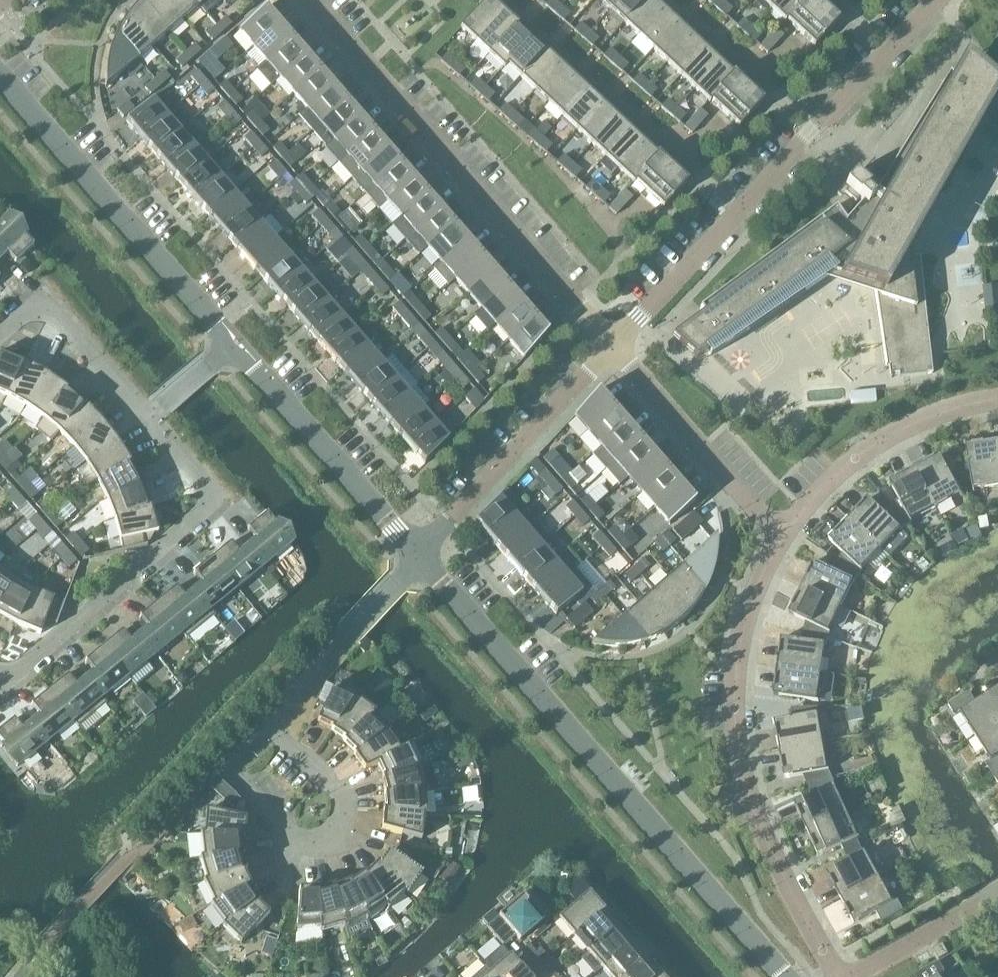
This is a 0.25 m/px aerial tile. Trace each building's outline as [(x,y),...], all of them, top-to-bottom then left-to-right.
[(141,2),(169,33),(184,19),(167,0),(143,0),(141,2)] [(184,19),(199,6),(194,0),(167,0),(184,19)] [(199,6),(205,12),(218,0),(194,0),(199,6)] [(475,41),(504,10),(493,0),(486,0),(479,7),(460,27),(475,41)] [(555,13),(561,5),(555,0),(550,0),(546,5),(555,13)] [(610,9),(619,0),(600,0),(610,9)] [(624,22),(645,0),(619,0),(610,9),(624,22)] [(639,36),(664,8),(655,0),(645,0),(624,22),(639,36)] [(717,9),(724,1),(722,0),(709,0),(708,1),(717,9)] [(784,20),(803,0),(777,0),(770,7),(784,20)] [(784,20),(785,21),(787,20),(814,45),(838,20),(817,0),(803,0),(784,20)] [(724,1),(717,9),(726,17),(733,9),(724,1)] [(130,13),(127,16),(153,46),(169,33),(141,2),(139,3),(130,13)] [(561,5),(555,13),(564,21),(570,13),(561,5)] [(239,30),(253,47),(280,23),(266,7),(239,30)] [(639,36),(653,49),(678,22),(664,8),(639,36)] [(475,41),(489,54),(518,23),(504,10),(475,41)] [(117,32),(116,34),(138,60),(153,46),(127,16),(124,20),(117,32)] [(226,17),(216,25),(222,32),(232,24),(226,17)] [(737,26),(746,34),(753,27),(744,19),(737,26)] [(653,49),(667,62),(692,35),(678,22),(653,49)] [(253,47),(267,62),(294,38),(287,30),(286,31),(280,23),(253,47)] [(489,54),(503,67),(532,37),(518,23),(489,54)] [(574,30),(583,38),(590,31),(581,23),(574,30)] [(222,32),(216,25),(207,34),(212,41),(222,32)] [(753,27),(746,34),(755,42),(762,35),(753,27)] [(777,29),(760,46),(767,53),(784,36),(777,29)] [(590,31),(583,38),(592,46),(599,39),(590,31)] [(107,61),(105,79),(106,88),(121,74),(138,60),(116,34),(113,40),(109,53),(107,61)] [(667,62),(681,75),(706,48),(692,35),(667,62)] [(508,65),(521,77),(546,50),(532,37),(503,67),(504,68),(508,65)] [(271,85),(272,84),(280,77),(307,54),(300,47),(301,46),(294,38),(267,62),(258,70),(271,85)] [(195,44),(186,52),(191,59),(201,50),(195,44)] [(604,56),(613,64),(619,56),(610,48),(604,56)] [(681,75),(695,88),(720,61),(706,48),(681,75)] [(521,77),(535,90),(560,63),(546,50),(521,77)] [(191,59),(186,52),(176,61),(182,67),(191,59)] [(197,62),(203,68),(213,60),(207,53),(197,62)] [(441,60),(450,68),(456,61),(447,53),(441,60)] [(307,54),(280,77),(293,93),(321,69),(313,61),(313,62),(307,54)] [(670,338),(696,360),(708,352),(710,356),(715,353),(828,276),(830,274),(874,288),(875,290),(886,367),(889,366),(890,378),(932,373),(929,344),(919,256),(909,258),(909,253),(912,252),(911,245),(971,139),(981,121),(985,115),(997,93),(997,85),(964,55),(952,78),(949,74),(877,191),(869,186),(869,185),(870,184),(870,183),(871,182),(872,181),(872,180),(872,179),(873,178),(873,177),(873,176),(873,175),(874,174),(874,173),(874,172),(874,171),(874,170),(874,169),(874,168),(874,167),(874,166),(874,165),(874,164),(874,163),(874,162),(873,161),(857,180),(853,176),(845,186),(844,185),(837,193),(848,203),(839,213),(835,208),(700,309),(703,313),(670,338)] [(619,56),(613,64),(622,72),(628,64),(619,56)] [(456,61),(450,68),(459,76),(465,69),(456,61)] [(695,88),(709,101),(734,74),(720,61),(695,88)] [(535,90),(549,103),(574,76),(560,63),(535,90)] [(293,93),(307,108),(333,85),(327,78),(328,77),(321,69),(293,93)] [(190,76),(199,86),(205,80),(197,70),(190,76)] [(164,71),(155,79),(161,86),(170,77),(164,71)] [(633,81),(642,89),(648,82),(639,74),(633,81)] [(734,74),(709,101),(710,102),(711,100),(739,126),(763,101),(734,74)] [(549,103),(563,116),(588,89),(574,76),(549,103)] [(470,86),(479,94),(485,86),(476,78),(470,86)] [(161,86),(155,79),(145,88),(151,94),(161,86)] [(205,80),(199,86),(207,96),(214,90),(205,80)] [(219,86),(227,96),(234,90),(226,81),(219,86)] [(648,82),(642,89),(651,97),(657,90),(648,82)] [(299,115),(313,130),(347,100),(340,92),(333,85),(307,108),(299,115)] [(485,86),(479,94),(488,102),(494,94),(485,86)] [(563,116),(577,129),(602,102),(588,89),(563,116)] [(234,90),(227,96),(236,106),(243,100),(234,90)] [(133,130),(140,138),(175,107),(161,91),(126,121),(133,129),(133,130)] [(662,107),(670,114),(677,107),(668,99),(662,107)] [(128,100),(116,110),(122,118),(134,108),(128,100)] [(313,130),(326,146),(360,116),(354,109),(354,108),(347,100),(313,130)] [(217,107),(225,117),(232,111),(224,101),(217,107)] [(577,129),(591,142),(616,115),(602,102),(577,129)] [(498,111),(508,119),(514,111),(505,104),(498,111)] [(147,146),(154,153),(189,122),(175,107),(140,138),(147,146)] [(677,107),(670,114),(680,122),(686,115),(677,107)] [(701,109),(693,118),(700,125),(708,116),(701,109)] [(232,111),(225,117),(234,126),(241,121),(232,111)] [(246,117),(254,127),(261,121),(252,111),(246,117)] [(514,111),(508,119),(517,127),(523,119),(514,111)] [(591,142),(605,155),(630,128),(616,115),(591,142)] [(326,146),(340,161),(375,131),(367,123),(367,124),(360,116),(326,146)] [(700,125),(693,118),(684,127),(692,134),(700,125)] [(261,121),(254,127),(263,137),(269,131),(261,121)] [(167,169),(194,145),(202,138),(189,122),(154,153),(160,160),(160,161),(167,169)] [(605,155),(619,169),(644,141),(630,128),(605,155)] [(527,136),(536,144),(543,137),(534,129),(527,136)] [(340,161),(353,177),(387,147),(381,140),(382,139),(375,131),(340,161)] [(244,138),(252,147),(259,142),(251,132),(244,138)] [(543,137),(536,144),(545,152),(552,145),(543,137)] [(619,169),(633,182),(658,155),(644,141),(619,169)] [(259,142),(252,147),(261,157),(267,151),(259,142)] [(273,148),(281,158),(288,152),(279,142),(273,148)] [(174,176),(181,184),(207,161),(194,145),(167,169),(174,177),(174,176)] [(288,152),(281,158),(289,167),(296,161),(303,155),(295,146),(288,152)] [(353,177),(367,192),(401,162),(394,154),(387,147),(353,177)] [(557,162),(566,170),(572,163),(563,155),(557,162)] [(658,155),(633,182),(634,183),(636,181),(664,207),(687,182),(658,155)] [(186,191),(193,200),(221,176),(207,161),(181,184),(187,191),(186,191)] [(380,207),(388,201),(414,178),(408,171),(408,170),(401,162),(367,192),(380,207)] [(572,163),(566,170),(575,178),(581,171),(572,163)] [(280,166),(270,174),(276,181),(286,172),(280,166)] [(302,173),(295,179),(304,189),(311,183),(302,173)] [(201,207),(207,214),(234,191),(221,176),(193,200),(201,208),(201,207)] [(388,201),(401,216),(428,193),(421,185),(420,185),(414,178),(388,201)] [(289,185),(297,195),(304,189),(295,179),(289,185)] [(586,188),(595,195),(601,188),(592,180),(586,188)] [(311,183),(304,189),(313,199),(319,193),(311,183)] [(601,188),(595,195),(604,203),(610,196),(601,188)] [(304,189),(297,195),(306,204),(313,199),(304,189)] [(625,190),(617,199),(624,206),(633,197),(625,190)] [(213,222),(220,230),(247,207),(234,191),(207,214),(214,222),(213,222)] [(401,216),(392,224),(405,240),(441,209),(435,201),(428,193),(401,216)] [(624,206),(617,199),(609,207),(616,214),(624,206)] [(327,210),(335,220),(342,214),(333,204),(327,210)] [(228,238),(234,245),(261,222),(247,207),(220,230),(227,238),(228,238)] [(441,209),(405,240),(418,255),(428,247),(455,223),(448,215),(447,216),(441,209)] [(312,216),(320,225),(327,219),(318,210),(312,216)] [(342,214),(335,220),(344,229),(350,224),(342,214)] [(0,224),(0,259),(7,253),(16,262),(34,245),(25,236),(28,234),(27,233),(24,235),(8,218),(11,216),(10,215),(0,224)] [(261,222),(234,245),(241,253),(240,253),(241,254),(247,261),(275,238),(280,233),(283,231),(279,227),(269,215),(261,222)] [(327,219),(320,225),(329,235),(335,229),(327,219)] [(428,247),(442,263),(468,240),(461,232),(462,232),(455,223),(428,247)] [(354,241),(362,251),(369,245),(360,235),(354,241)] [(255,269),(261,276),(288,253),(275,238),(247,261),(255,270),(255,269)] [(339,246),(347,256),(354,250),(345,240),(339,246)] [(442,263),(433,270),(447,285),(455,278),(482,255),(475,246),(474,247),(468,240),(442,263)] [(369,245),(362,251),(371,260),(377,254),(369,245)] [(354,250),(347,256),(356,266),(362,260),(354,250)] [(267,284),(274,292),(301,269),(288,253),(261,276),(268,284),(267,284)] [(455,278),(468,294),(495,271),(489,263),(482,255),(455,278)] [(380,272),(389,281),(396,275),(387,266),(380,272)] [(282,300),(288,307),(315,284),(301,269),(274,292),(281,300),(282,300)] [(365,277),(374,287),(380,281),(372,271),(365,277)] [(468,294),(482,309),(509,285),(502,277),(501,278),(495,271),(468,294)] [(396,275),(389,281),(397,291),(404,285),(396,275)] [(380,281),(374,287),(382,296),(389,290),(380,281)] [(294,315),(301,323),(328,299),(315,284),(288,307),(295,314),(294,315)] [(482,309),(474,315),(488,331),(495,324),(522,301),(515,294),(516,294),(509,285),(482,309)] [(985,295),(987,309),(997,308),(996,294),(985,295)] [(408,303),(416,312),(423,307),(414,297),(408,303)] [(309,331),(315,338),(342,315),(328,299),(301,323),(308,331),(309,331)] [(495,324),(509,340),(536,316),(529,308),(528,309),(522,301),(495,324)] [(392,308),(401,318),(408,312),(399,302),(392,308)] [(423,307),(416,312),(425,322),(431,316),(423,307)] [(408,312),(401,318),(409,327),(416,321),(408,312)] [(321,346),(328,354),(355,330),(342,315),(315,338),(321,345),(321,346)] [(536,316),(509,340),(524,358),(548,332),(542,325),(543,324),(536,316)] [(435,333),(443,343),(450,337),(441,328),(435,333)] [(336,361),(342,369),(369,346),(355,330),(328,354),(335,362),(336,361)] [(419,339),(428,348),(435,343),(426,333),(419,339)] [(450,337),(443,343),(451,353),(458,347),(450,337)] [(435,343),(428,348),(436,358),(443,352),(435,343)] [(348,377),(355,385),(382,361),(369,346),(342,369),(349,376),(348,377)] [(7,396),(25,361),(1,351),(0,353),(0,393),(7,396)] [(382,361),(355,385),(362,393),(363,393),(369,400),(396,377),(402,371),(389,356),(382,361)] [(461,364),(470,374),(477,368),(468,358),(461,364)] [(7,396),(26,406),(46,373),(25,361),(7,396)] [(446,370),(455,379),(461,373),(453,364),(446,370)] [(477,368),(470,374),(478,384),(485,378),(477,368)] [(396,377),(369,400),(376,407),(375,408),(382,416),(409,392),(416,387),(402,371),(396,377)] [(26,406),(43,418),(67,387),(46,373),(26,406)] [(461,373),(455,379),(463,389),(470,383),(461,373)] [(43,418),(59,431),(85,403),(67,387),(43,418)] [(409,392),(382,416),(389,424),(390,423),(396,431),(422,407),(429,402),(416,387),(409,392)] [(465,397),(471,404),(481,395),(475,389),(465,397)] [(575,415),(588,430),(615,407),(608,399),(607,399),(599,389),(575,415)] [(849,393),(851,404),(865,402),(864,391),(849,393)] [(59,431),(73,446),(103,421),(85,403),(59,431)] [(402,438),(409,447),(436,423),(422,407),(396,431),(402,438)] [(588,430),(601,446),(628,423),(621,416),(622,415),(615,407),(588,430)] [(73,446),(86,463),(118,440),(103,421),(73,446)] [(436,423),(409,447),(416,455),(417,454),(425,464),(449,438),(436,423)] [(592,454),(606,469),(642,438),(635,430),(634,430),(628,423),(601,446),(592,454)] [(619,484),(628,477),(655,454),(648,446),(649,446),(642,438),(606,469),(619,484)] [(0,444),(0,449),(5,455),(12,449),(4,440),(0,444)] [(86,463),(98,480),(132,461),(118,440),(86,463)] [(995,441),(966,446),(970,471),(969,471),(969,473),(970,472),(974,491),(975,491),(975,489),(997,485),(997,462),(995,441)] [(0,460),(0,464),(6,471),(13,464),(22,457),(14,449),(6,456),(5,455),(0,460)] [(553,449),(543,458),(549,465),(559,456),(553,449)] [(628,477),(642,492),(669,468),(661,460),(661,461),(655,454),(628,477)] [(941,455),(915,468),(936,507),(961,494),(961,496),(962,495),(953,478),(955,478),(954,476),(953,477),(941,455)] [(559,456),(549,465),(554,470),(562,480),(569,474),(572,471),(559,456)] [(535,458),(529,464),(539,476),(542,479),(547,485),(554,480),(546,470),(542,466),(536,458),(535,458)] [(98,480),(107,499),(143,483),(132,461),(98,480)] [(642,492),(655,507),(681,484),(675,477),(676,477),(669,468),(642,492)] [(900,500),(892,506),(906,525),(911,521),(912,522),(913,522),(912,520),(936,507),(915,468),(890,482),(900,500)] [(569,474),(562,480),(571,490),(577,484),(569,474)] [(15,482),(23,491),(31,484),(23,475),(15,482)] [(31,484),(23,491),(31,500),(39,493),(45,488),(37,479),(31,484)] [(554,480),(547,485),(556,495),(562,489),(554,480)] [(107,499),(115,518),(152,506),(143,483),(107,499)] [(681,484),(655,507),(669,524),(696,500),(681,484)] [(3,492),(11,501),(19,495),(11,486),(3,492)] [(481,529),(488,537),(521,508),(505,490),(475,521),(482,529),(481,529)] [(587,495),(581,501),(589,511),(596,505),(602,500),(593,490),(587,495)] [(19,495),(11,501),(19,510),(27,504),(19,495)] [(869,498),(849,519),(881,549),(900,529),(901,530),(902,529),(901,528),(906,525),(892,506),(884,512),(869,498)] [(566,506),(574,516),(581,510),(572,501),(566,506)] [(40,511),(48,520),(56,513),(48,504),(40,511)] [(596,505),(589,511),(598,520),(604,514),(596,505)] [(152,506),(115,518),(123,550),(146,545),(144,535),(158,531),(152,506)] [(496,545),(502,552),(535,523),(521,508),(488,537),(495,545),(496,545)] [(581,510),(574,516),(583,526),(589,520),(581,510)] [(56,513),(48,520),(56,529),(64,522),(56,513)] [(256,539),(247,546),(264,566),(292,544),(292,543),(295,541),(294,540),(291,542),(276,524),(279,522),(278,521),(275,523),(267,513),(248,529),(256,539)] [(674,530),(682,540),(701,523),(693,513),(674,530)] [(28,521),(36,530),(44,524),(36,514),(28,521)] [(987,517),(978,518),(980,529),(989,528),(987,517)] [(844,554),(838,562),(858,575),(861,570),(862,571),(863,570),(862,569),(881,549),(849,519),(829,540),(844,554)] [(36,530),(28,521),(19,529),(27,538),(36,530)] [(508,560),(515,568),(548,539),(535,523),(502,552),(508,559),(508,560)] [(44,524),(36,530),(44,539),(52,533),(44,524)] [(607,532),(616,541),(623,535),(614,526),(607,532)] [(962,529),(951,534),(957,546),(968,540),(962,529)] [(668,530),(661,536),(670,546),(676,540),(668,530)] [(593,537),(601,547),(608,541),(599,531),(593,537)] [(66,539),(73,548),(81,542),(73,533),(66,539)] [(623,535),(616,541),(624,551),(631,545),(623,535)] [(716,535),(685,563),(706,588),(708,585),(710,580),(712,575),(713,569),(715,563),(716,556),(716,550),(717,543),(717,541),(716,535)] [(670,546),(661,536),(655,542),(663,551),(670,546)] [(523,576),(529,583),(562,554),(548,539),(515,568),(522,576),(523,576)] [(608,541),(601,547),(609,556),(616,551),(608,541)] [(81,542),(73,548),(81,557),(89,551),(81,542)] [(231,542),(212,558),(237,588),(264,566),(247,546),(239,553),(231,542)] [(54,550),(61,559),(69,552),(61,543),(54,550)] [(69,552),(61,559),(69,568),(77,561),(69,552)] [(535,591),(542,599),(575,570),(562,554),(529,583),(535,590),(535,591)] [(202,583),(194,590),(215,616),(216,615),(212,609),(237,588),(212,558),(194,573),(202,583)] [(642,560),(634,567),(640,574),(648,567),(642,560)] [(814,561),(802,587),(841,606),(854,581),(855,582),(855,581),(854,581),(858,575),(838,562),(832,570),(814,561)] [(685,563),(669,576),(695,606),(699,600),(702,595),(705,590),(706,588),(685,563)] [(640,574),(634,567),(627,574),(633,580),(640,574)] [(16,579),(0,568),(0,605),(16,579)] [(575,570),(542,599),(549,607),(549,606),(556,614),(572,600),(578,607),(595,593),(575,570)] [(669,576),(654,589),(681,621),(683,620),(686,616),(689,613),(693,609),(695,606),(669,576)] [(17,624),(34,589),(16,579),(0,605),(0,615),(17,624)] [(609,581),(600,589),(606,596),(615,588),(609,581)] [(177,587),(158,602),(188,638),(215,616),(194,590),(185,597),(177,587)] [(807,622),(805,631),(827,638),(829,632),(830,633),(831,632),(829,631),(841,606),(802,587),(789,613),(807,622)] [(34,589),(17,624),(41,634),(47,620),(56,624),(64,602),(34,589)] [(606,596),(600,589),(590,598),(596,604),(606,596)] [(654,589),(638,603),(665,633),(670,629),(675,626),(679,623),(681,621),(654,589)] [(148,627),(140,634),(156,654),(182,633),(187,639),(188,638),(158,602),(140,617),(148,627)] [(565,620),(573,630),(592,613),(584,603),(565,620)] [(638,603),(623,616),(645,641),(650,640),(655,638),(660,635),(665,633),(638,603)] [(645,641),(623,616),(591,644),(604,646),(611,646),(618,646),(623,646),(629,645),(634,644),(640,643),(645,641)] [(123,631),(104,646),(129,676),(156,654),(140,634),(131,641),(123,631)] [(781,638),(778,666),(821,672),(825,645),(826,645),(827,644),(825,644),(827,638),(805,631),(802,641),(781,638)] [(365,640),(359,647),(364,652),(371,645),(365,640)] [(94,671),(85,678),(106,704),(108,703),(103,698),(129,676),(104,646),(85,661),(94,671)] [(387,654),(381,661),(387,668),(394,661),(387,654)] [(821,672),(778,666),(774,695),(799,698),(798,700),(800,700),(800,699),(819,701),(819,700),(818,700),(821,672)] [(176,678),(182,686),(188,680),(183,673),(176,678)] [(69,675),(50,690),(80,726),(106,704),(85,678),(77,685),(69,675)] [(331,730),(332,731),(356,695),(334,685),(326,703),(325,703),(317,722),(332,729),(331,730)] [(976,737),(997,723),(997,689),(976,702),(970,692),(949,705),(956,716),(961,713),(976,737)] [(40,715),(31,722),(48,742),(74,721),(78,727),(80,726),(50,690),(32,705),(40,715)] [(343,741),(344,742),(374,711),(356,698),(358,696),(356,695),(332,731),(344,740),(343,741)] [(414,701),(405,709),(410,715),(419,708),(414,701)] [(428,701),(416,713),(425,722),(437,710),(428,701)] [(798,717),(774,721),(779,749),(823,742),(818,714),(819,714),(819,713),(818,708),(798,708),(798,717)] [(353,755),(354,756),(389,730),(373,714),(375,712),(374,711),(344,742),(355,753),(353,755)] [(31,722),(23,729),(15,719),(0,731),(0,740),(4,745),(1,747),(17,767),(48,742),(31,722)] [(994,775),(997,773),(997,723),(976,737),(991,760),(986,763),(994,775)] [(354,756),(364,769),(414,745),(413,744),(400,750),(387,733),(390,731),(389,730),(354,756)] [(805,774),(809,784),(831,778),(828,770),(829,770),(829,769),(828,769),(823,742),(779,749),(784,778),(805,774)] [(382,777),(382,778),(424,767),(414,745),(364,769),(364,770),(378,764),(384,776),(382,777)] [(456,748),(453,750),(457,757),(463,753),(461,749),(456,748)] [(384,793),(384,795),(428,790),(422,769),(425,768),(424,767),(382,778),(386,793),(384,793)] [(73,777),(66,768),(55,777),(62,786),(73,777)] [(794,803),(806,829),(846,811),(835,786),(836,785),(836,784),(834,785),(831,778),(809,784),(813,795),(794,803)] [(209,788),(228,805),(236,796),(217,779),(209,788)] [(383,810),(383,811),(427,814),(425,792),(428,792),(428,790),(384,795),(385,810),(383,810)] [(228,809),(227,815),(243,819),(244,814),(228,809)] [(200,833),(200,835),(244,837),(246,819),(243,819),(227,815),(226,814),(226,815),(206,810),(203,833),(200,833)] [(894,813),(889,823),(891,827),(902,822),(906,821),(901,810),(897,812),(894,813)] [(427,814),(383,811),(382,829),(402,834),(403,834),(422,839),(424,816),(427,816),(427,814)] [(846,811),(806,829),(818,856),(837,847),(841,845),(845,853),(860,845),(857,838),(858,837),(860,837),(859,836),(858,836),(846,811)] [(199,858),(200,859),(244,854),(242,839),(244,839),(244,837),(200,835),(203,857),(199,858)] [(844,863),(827,872),(840,898),(879,877),(866,852),(867,852),(867,851),(865,851),(864,852),(860,845),(845,853),(849,860),(844,863)] [(405,850),(399,858),(405,861),(410,854),(405,850)] [(420,850),(411,863),(423,872),(432,859),(420,851),(420,850)] [(378,863),(377,864),(408,894),(422,874),(423,872),(407,862),(406,863),(406,862),(405,862),(405,861),(399,858),(389,851),(379,864),(378,863)] [(203,881),(203,883),(246,870),(241,856),(244,855),(244,854),(200,859),(206,880),(203,881)] [(365,873),(363,874),(389,909),(404,893),(407,896),(408,894),(377,864),(366,875),(365,873)] [(210,904),(211,906),(250,886),(244,872),(246,872),(246,870),(203,883),(213,903),(210,904)] [(350,881),(349,881),(368,920),(386,907),(388,910),(389,909),(363,874),(351,883),(350,881)] [(879,877),(840,898),(854,923),(876,911),(882,922),(904,910),(898,899),(893,902),(879,877)] [(580,878),(565,891),(576,903),(589,892),(591,890),(580,878)] [(334,886),(333,886),(345,928),(365,918),(366,921),(368,920),(349,881),(335,888),(334,886)] [(222,925),(223,927),(258,901),(249,888),(251,887),(250,886),(211,906),(224,923),(222,925)] [(318,888),(317,888),(321,931),(342,925),(343,929),(345,928),(333,886),(318,890),(318,888)] [(321,931),(317,888),(299,890),(297,910),(296,931),(319,928),(320,932),(321,931)] [(550,914),(542,905),(529,889),(486,926),(501,943),(513,932),(520,940),(550,914)] [(559,918),(573,934),(603,908),(589,892),(576,903),(559,918)] [(258,901),(223,927),(241,944),(255,929),(256,929),(269,915),(257,903),(259,902),(258,901)] [(573,934),(587,951),(617,925),(603,908),(573,934)] [(405,918),(400,922),(406,929),(411,925),(405,918)] [(268,933),(276,935),(279,925),(271,923),(268,933)] [(587,951),(579,958),(594,974),(602,967),(632,941),(617,925),(587,951)] [(265,937),(260,953),(272,957),(277,940),(265,937)] [(610,976),(624,976),(646,958),(632,941),(602,967),(610,976)] [(933,949),(939,959),(948,954),(943,944),(933,949)] [(533,953),(541,963),(548,957),(539,947),(533,953)] [(490,972),(495,976),(530,976),(510,954),(509,955),(490,972)] [(548,957),(541,963),(550,972),(557,967),(548,957)] [(660,974),(646,958),(624,976),(657,976),(660,974)] [(939,976),(947,970),(941,963),(918,976),(940,976),(939,976)] [(490,972),(485,966),(472,976),(495,976),(490,972)]
